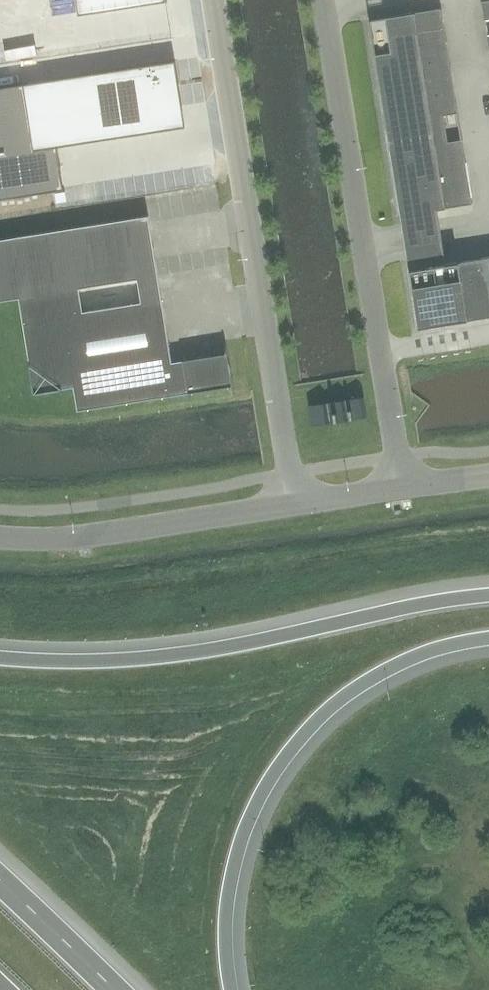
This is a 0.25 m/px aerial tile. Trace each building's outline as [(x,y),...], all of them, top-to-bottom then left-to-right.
[(79,14),(167,1),(167,0),(77,0),(79,14)] [(442,8),(370,19),(398,195),(420,327),(488,316),(488,257),(447,263),(438,209),(473,203),(473,202),(447,206),(432,117),(458,113),(442,8)] [(176,106),(175,84),(180,84),(176,60),(0,87),(0,199),(32,194),(31,189),(52,183),(50,169),(62,168),(58,146),(165,130),(161,108),(176,106)] [(364,131),(365,146),(383,145),(382,131),(364,131)] [(185,368),(174,370),(159,275),(149,215),(0,239),(0,301),(20,297),(35,393),(75,386),(78,410),(234,385),(228,352),(227,353),(183,360),(185,368)] [(368,416),(365,396),(310,405),(313,425),(368,416)]
